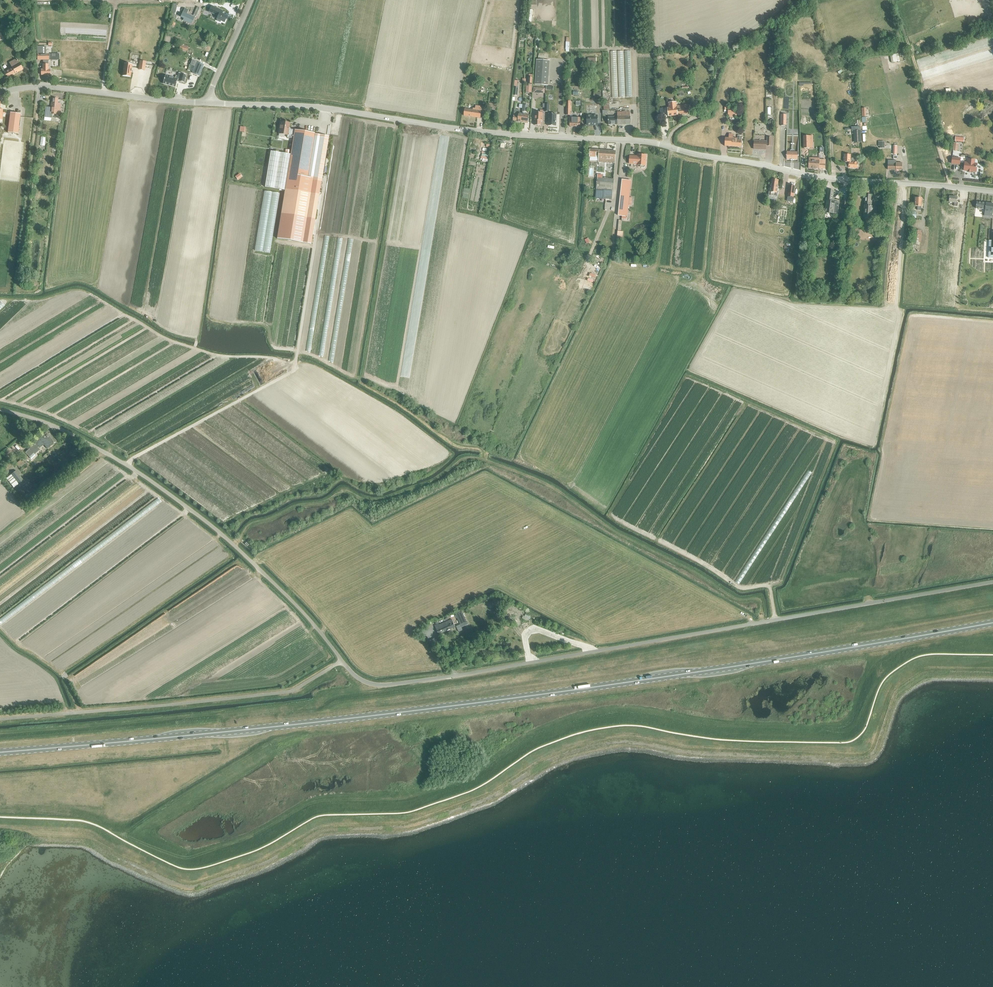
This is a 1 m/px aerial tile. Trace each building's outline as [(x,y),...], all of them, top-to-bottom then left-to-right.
[(212,6),(209,12),(216,15),(217,15),(218,16),(217,19),(224,23),(227,17),(222,14),(223,11),(212,6)] [(193,15),(198,17),(201,9),(197,7),(193,15)] [(185,9),(181,17),(184,18),(183,21),(191,24),(194,17),(186,14),(188,10),(185,9)] [(42,47),(37,47),(37,60),(43,60),(48,60),(54,60),(59,60),(59,54),(54,54),(46,54),(42,54),(42,47)] [(892,55),(894,63),(900,62),(899,56),(896,57),(896,55),(892,55)] [(536,60),(534,85),(548,86),(550,61),(544,60),(544,56),(539,56),(538,60),(536,60)] [(12,68),(4,73),(7,79),(23,70),(17,58),(9,63),(12,68)] [(43,70),(41,70),(41,75),(50,75),(50,70),(48,70),(48,64),(48,60),(43,60),(43,64),(43,70)] [(192,60),(191,64),(191,65),(195,66),(193,72),(192,73),(199,76),(203,65),(192,60)] [(124,64),(122,75),(130,77),(132,65),(124,64)] [(165,75),(163,84),(174,87),(176,80),(178,81),(183,83),(185,75),(180,74),(180,77),(176,76),(175,78),(165,75)] [(42,107),(41,117),(44,117),(50,118),(51,114),(60,115),(61,104),(57,103),(58,99),(53,98),(52,108),(46,107),(42,107)] [(669,108),(667,108),(668,117),(678,116),(677,108),(676,102),(669,103),(669,108)] [(687,105),(677,106),(677,108),(678,116),(689,115),(688,108),(687,108),(687,105)] [(464,116),(480,118),(482,107),(475,106),(475,111),(465,109),(464,116)] [(535,112),(535,126),(541,126),(541,121),(542,121),(543,110),(540,110),(540,113),(535,112)] [(513,121),(521,122),(522,114),(519,114),(519,112),(515,112),(515,113),(514,113),(513,121)] [(608,119),(608,125),(617,125),(630,125),(630,112),(617,112),(617,117),(608,117),(608,119)] [(8,133),(18,134),(20,114),(10,113),(8,133)] [(556,126),(557,115),(548,114),(548,126),(556,126)] [(587,116),(587,125),(597,125),(597,116),(596,116),(596,115),(594,115),(593,116),(590,116),(590,115),(588,115),(587,116)] [(570,118),(570,127),(580,127),(580,118),(570,118)] [(287,137),(289,138),(290,130),(288,130),(289,123),(280,122),(278,134),(287,135),(287,137)] [(271,151),(265,187),(285,190),(285,191),(281,214),(277,239),(278,239),(302,243),(306,218),(311,193),(319,195),(321,181),(313,180),(313,178),(307,178),(314,133),(294,130),(294,131),(290,130),(289,138),(293,139),(290,155),(289,154),(285,154),(271,151)] [(725,146),(741,147),(741,141),(742,136),(738,135),(738,136),(738,139),(733,139),(734,135),(729,135),(729,138),(725,138),(725,146)] [(812,136),(804,136),(804,148),(810,148),(809,142),(812,142),(812,136)] [(754,150),(766,150),(766,145),(767,145),(767,146),(771,146),(771,138),(767,138),(767,142),(766,142),(754,141),(754,150)] [(590,150),(589,157),(596,157),(596,156),(599,156),(598,163),(614,164),(615,152),(599,150),(596,150),(590,150)] [(799,156),(798,155),(798,152),(786,152),(786,155),(786,156),(786,159),(791,160),(794,160),(798,160),(798,157),(799,156)] [(640,166),(640,167),(641,168),(643,168),(644,167),(644,166),(645,166),(646,156),(638,155),(638,157),(630,156),(629,164),(637,165),(640,166)] [(851,159),(851,155),(845,155),(844,162),(846,162),(845,165),(849,165),(849,168),(857,169),(858,164),(856,163),(856,159),(851,159)] [(819,159),(809,158),(809,169),(824,169),(825,160),(819,160),(819,159)] [(963,162),(962,168),(964,168),(964,171),(976,172),(977,164),(974,163),(975,160),(972,160),(968,159),(968,163),(965,162),(963,162)] [(888,162),(888,170),(902,170),(902,163),(896,163),(896,161),(888,160),(888,162)] [(596,189),(596,198),(612,200),(613,191),(614,179),(602,178),(597,178),(596,189)] [(770,187),(768,195),(777,196),(778,188),(777,188),(778,180),(776,180),(775,179),(773,178),(773,179),(772,179),(771,187),(770,187)] [(618,216),(627,217),(631,180),(622,179),(618,216)] [(834,197),(833,197),(834,191),(828,190),(825,213),(838,214),(839,202),(834,201),(834,197)] [(864,217),(876,218),(877,206),(871,206),(872,201),(871,201),(871,195),(865,195),(864,217)] [(957,203),(957,197),(950,197),(949,202),(955,203),(954,206),(958,207),(958,203),(957,203)] [(985,211),(985,216),(992,217),(992,215),(992,204),(977,202),(976,208),(984,209),(984,210),(985,211)] [(912,250),(920,251),(922,231),(914,230),(912,250)] [(35,443),(25,453),(29,457),(34,453),(33,452),(39,447),(43,444),(47,448),(56,441),(55,440),(48,431),(42,436),(35,443)] [(21,459),(16,464),(19,468),(25,463),(24,463),(22,459),(21,459)] [(16,471),(11,474),(19,484),(20,483),(22,485),(26,482),(24,480),(23,480),(16,471)] [(456,614),(460,625),(467,622),(462,611),(456,614)] [(435,626),(439,635),(455,627),(452,619),(439,625),(439,624),(435,626)] [(435,638),(429,642),(432,647),(438,643),(435,638)]
